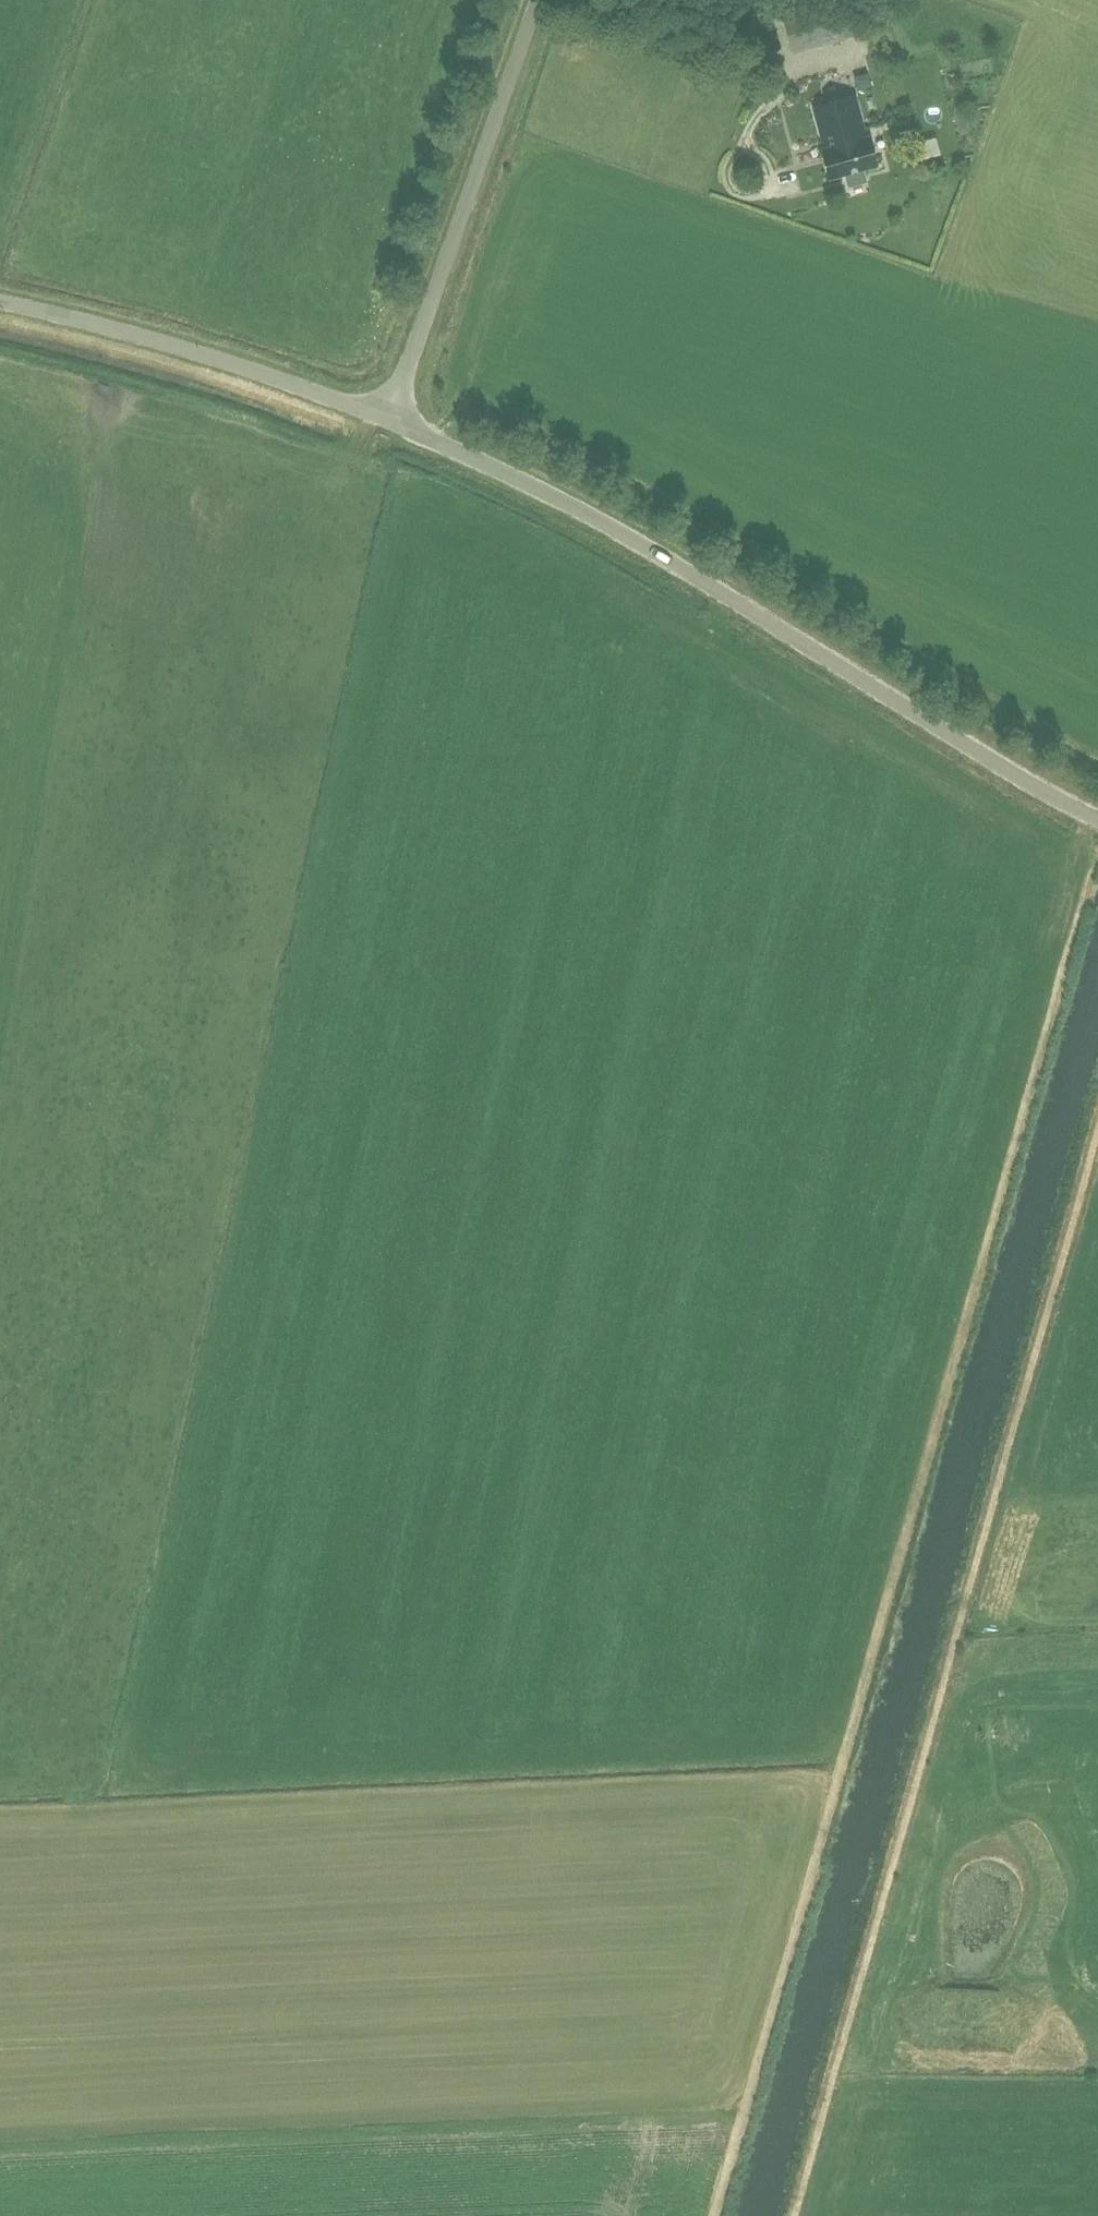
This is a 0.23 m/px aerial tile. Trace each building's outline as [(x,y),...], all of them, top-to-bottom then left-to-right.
[(869,135),(867,136),(854,94),(812,107),(825,149),(823,150),(831,177),(878,163),(869,135)]
